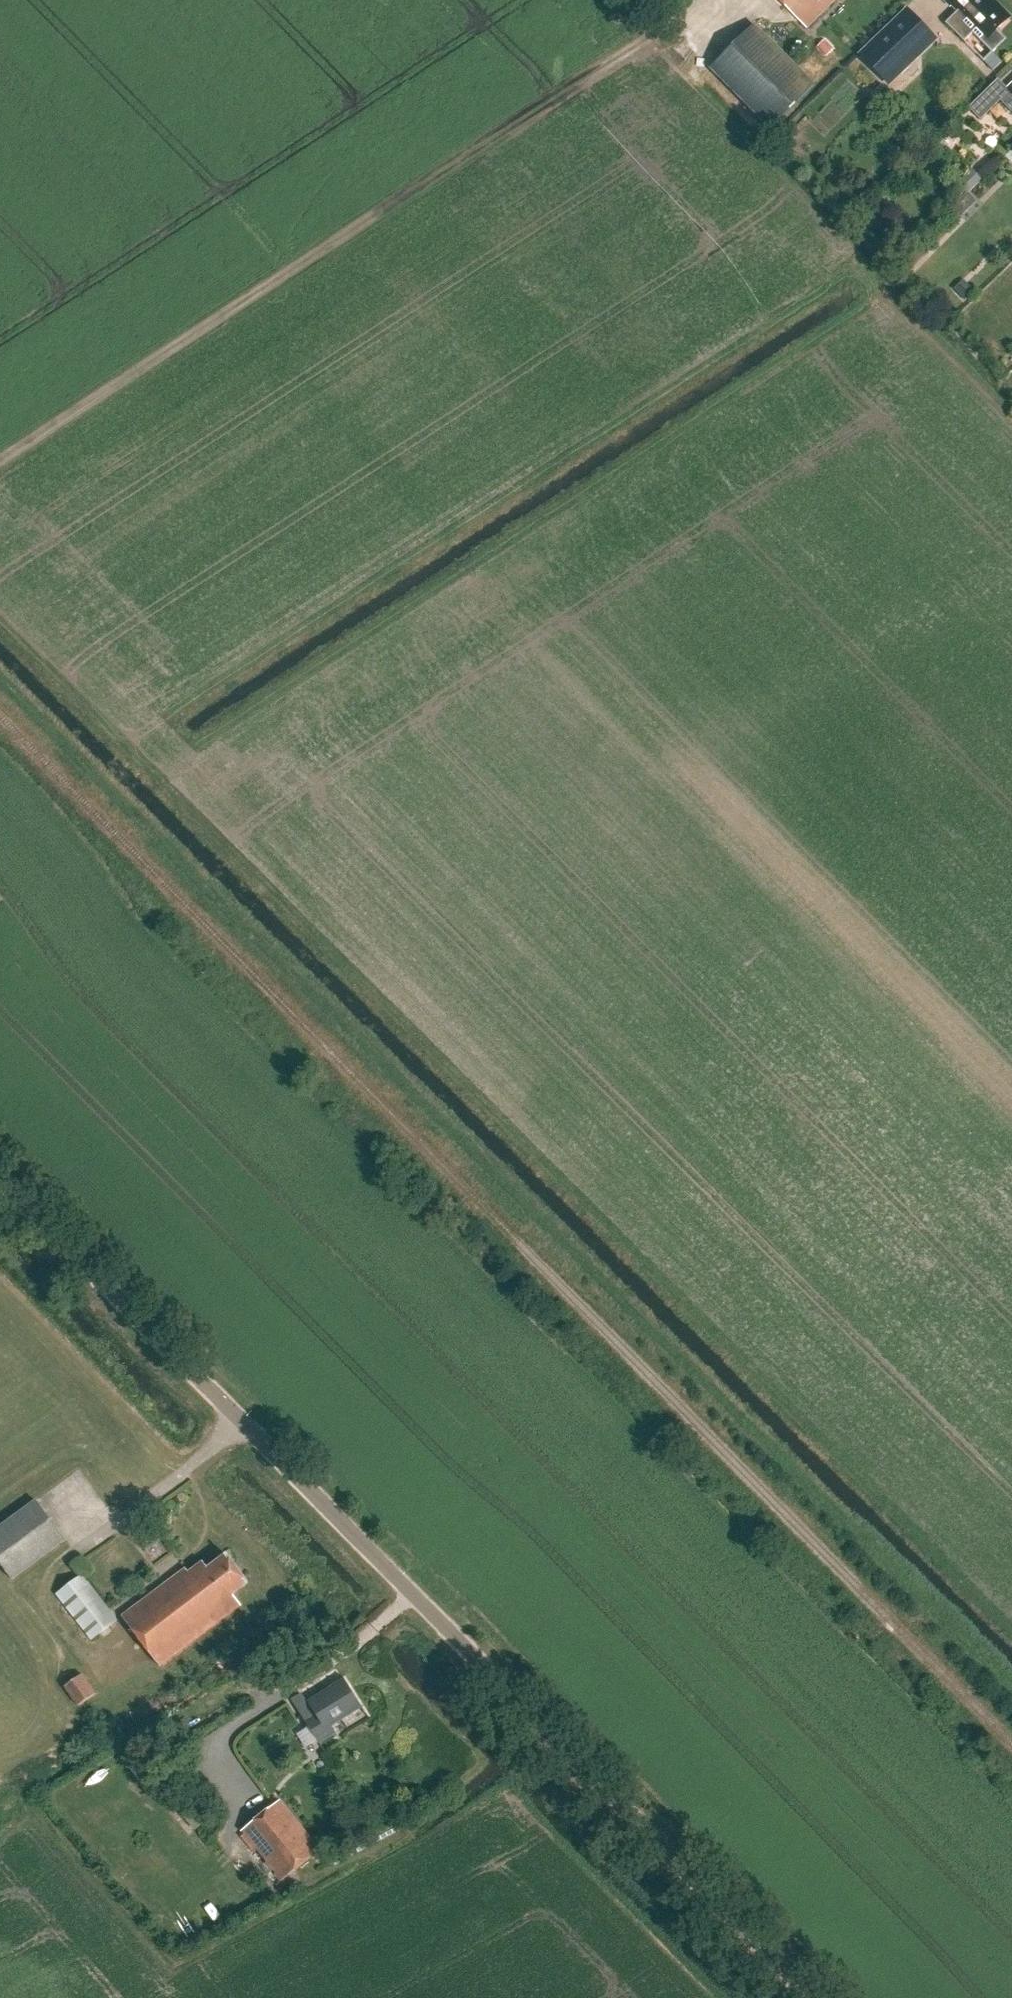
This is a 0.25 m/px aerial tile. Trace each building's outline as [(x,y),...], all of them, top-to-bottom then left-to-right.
[(807,29),(836,0),(778,0),(807,29)] [(950,7),(952,5),(958,11),(945,23),(964,42),(972,33),(991,52),(982,61),(983,62),(1006,40),(996,30),(1009,17),(992,0),(944,0),(950,7)] [(815,85),(755,25),(710,69),(770,130),(815,85)] [(912,52),(891,30),(890,29),(864,54),(887,78),(913,53),(912,52)] [(826,57),(834,50),(825,40),(817,47),(826,57)] [(917,62),(897,81),(905,89),(925,70),(917,62)] [(1008,89),(998,80),(985,93),(998,106),(1011,93),(1011,94),(1011,85),(1008,89)] [(978,131),(999,109),(986,95),(964,117),(978,131)] [(952,145),(959,137),(953,130),(945,138),(952,145)] [(967,195),(982,180),(972,170),(957,185),(967,195)] [(965,302),(975,292),(964,280),(954,290),(965,302)] [(67,1542),(37,1504),(0,1533),(0,1565),(14,1583),(67,1542)] [(248,1584),(227,1555),(208,1569),(203,1563),(189,1573),(186,1569),(123,1617),(122,1617),(160,1668),(161,1668),(160,1667),(241,1606),(233,1596),(248,1584)] [(92,1641),(117,1622),(82,1576),(56,1596),(92,1641)] [(78,1707),(96,1695),(82,1675),(65,1687),(78,1707)] [(366,1714),(345,1680),(309,1703),(317,1716),(307,1723),(319,1743),(366,1714)] [(282,1881),(320,1851),(280,1802),(242,1832),(282,1881)]
